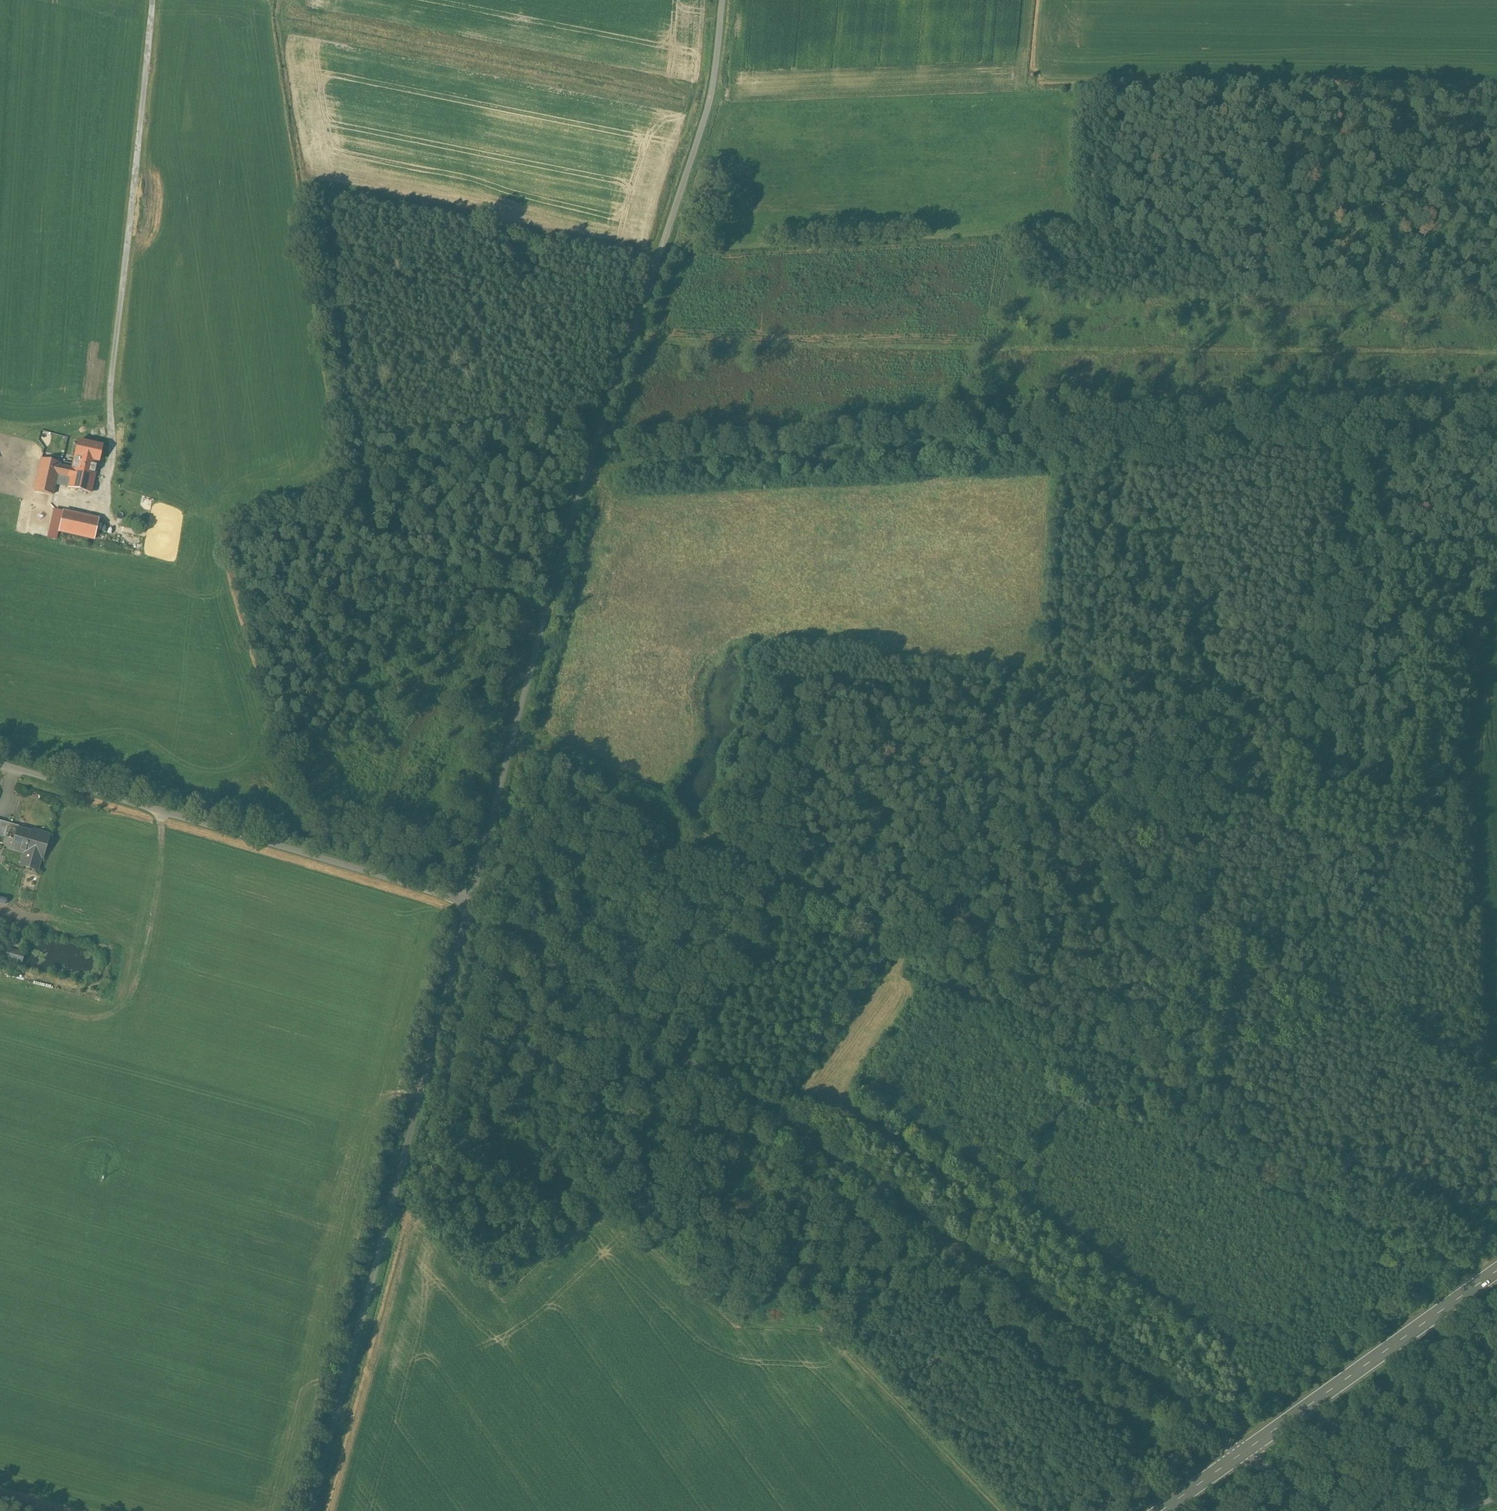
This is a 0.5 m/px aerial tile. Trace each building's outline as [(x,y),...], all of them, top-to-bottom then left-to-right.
[(102,446),(77,441),(74,455),(96,460),(98,461),(102,446)] [(96,460),(74,455),(72,468),(70,478),(68,487),(90,492),(92,481),(96,460)] [(59,462),(41,458),(34,490),(52,494),(54,484),(58,465),(59,462)] [(72,468),(58,465),(54,484),(68,487),(70,478),(72,468)] [(106,521),(62,511),(61,516),(58,531),(94,539),(102,540),(106,521)] [(94,539),(58,531),(57,538),(92,546),(94,539)] [(0,820),(0,833),(14,837),(17,829),(18,829),(19,826),(0,820)] [(18,829),(17,829),(14,837),(11,848),(25,852),(21,866),(36,870),(40,857),(42,857),(48,835),(39,833),(38,835),(18,829)] [(27,910),(14,914),(15,920),(29,917),(27,910)] [(7,947),(4,958),(22,963),(25,953),(7,947)]
